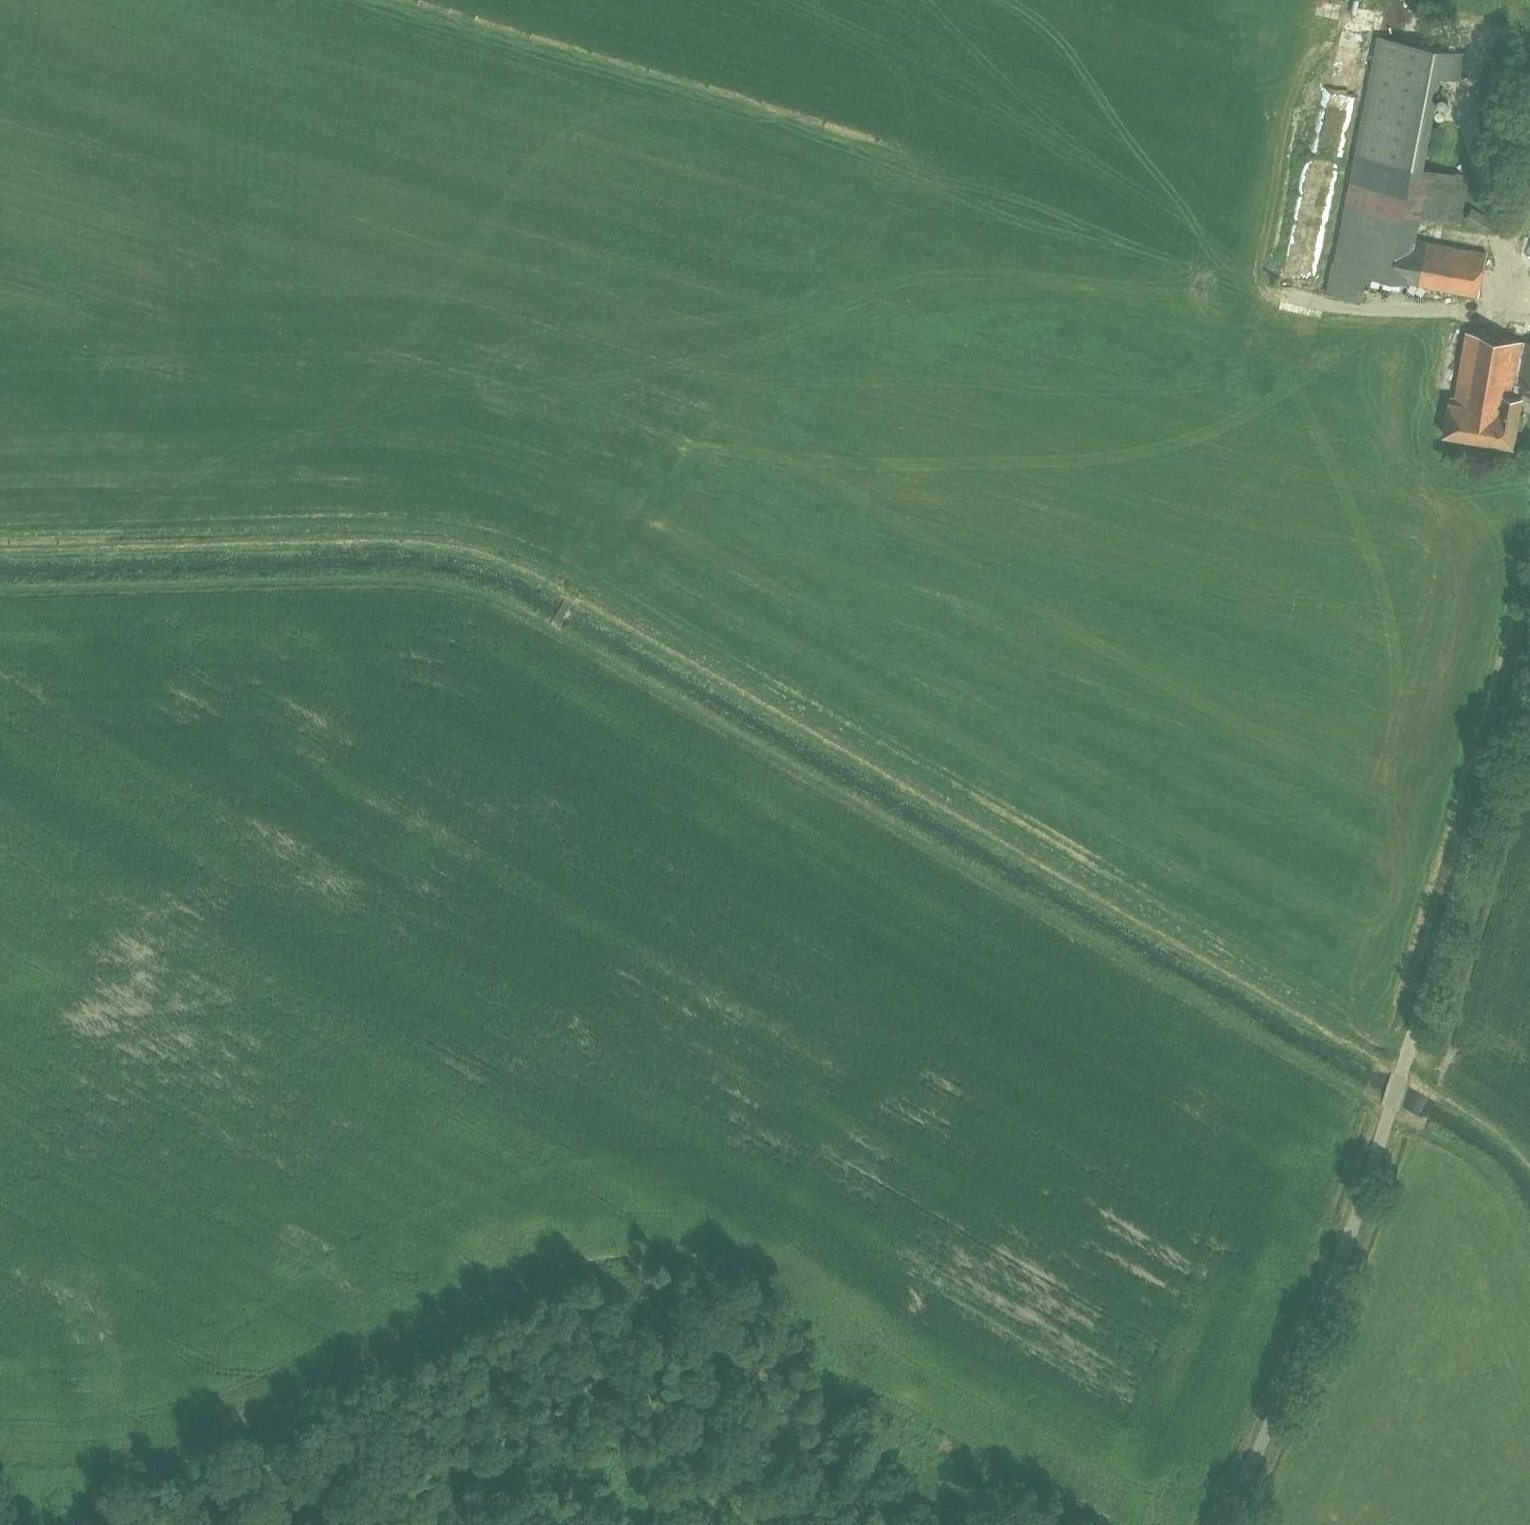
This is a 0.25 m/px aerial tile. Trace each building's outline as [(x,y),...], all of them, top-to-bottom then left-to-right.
[(1379,36),(1363,119),(1431,128),(1441,74),(1460,78),(1465,52),(1379,36)] [(1337,261),(1368,267),(1375,234),(1411,237),(1416,209),(1425,161),(1431,129),(1363,119),(1337,261)] [(1472,172),(1425,161),(1416,209),(1464,221),(1472,172)] [(1482,229),(1490,217),(1473,206),(1465,217),(1482,229)] [(1375,234),(1368,275),(1480,296),(1488,252),(1411,237),(1375,234)] [(1368,267),(1337,261),(1335,261),(1328,293),(1363,300),(1368,267)] [(1516,394),(1517,389),(1527,341),(1467,331),(1457,396),(1452,395),(1445,434),(1515,445),(1518,426),(1523,427),(1525,413),(1520,412),(1523,396),(1516,394)] [(1527,341),(1517,389),(1529,392),(1529,342),(1527,341)]
